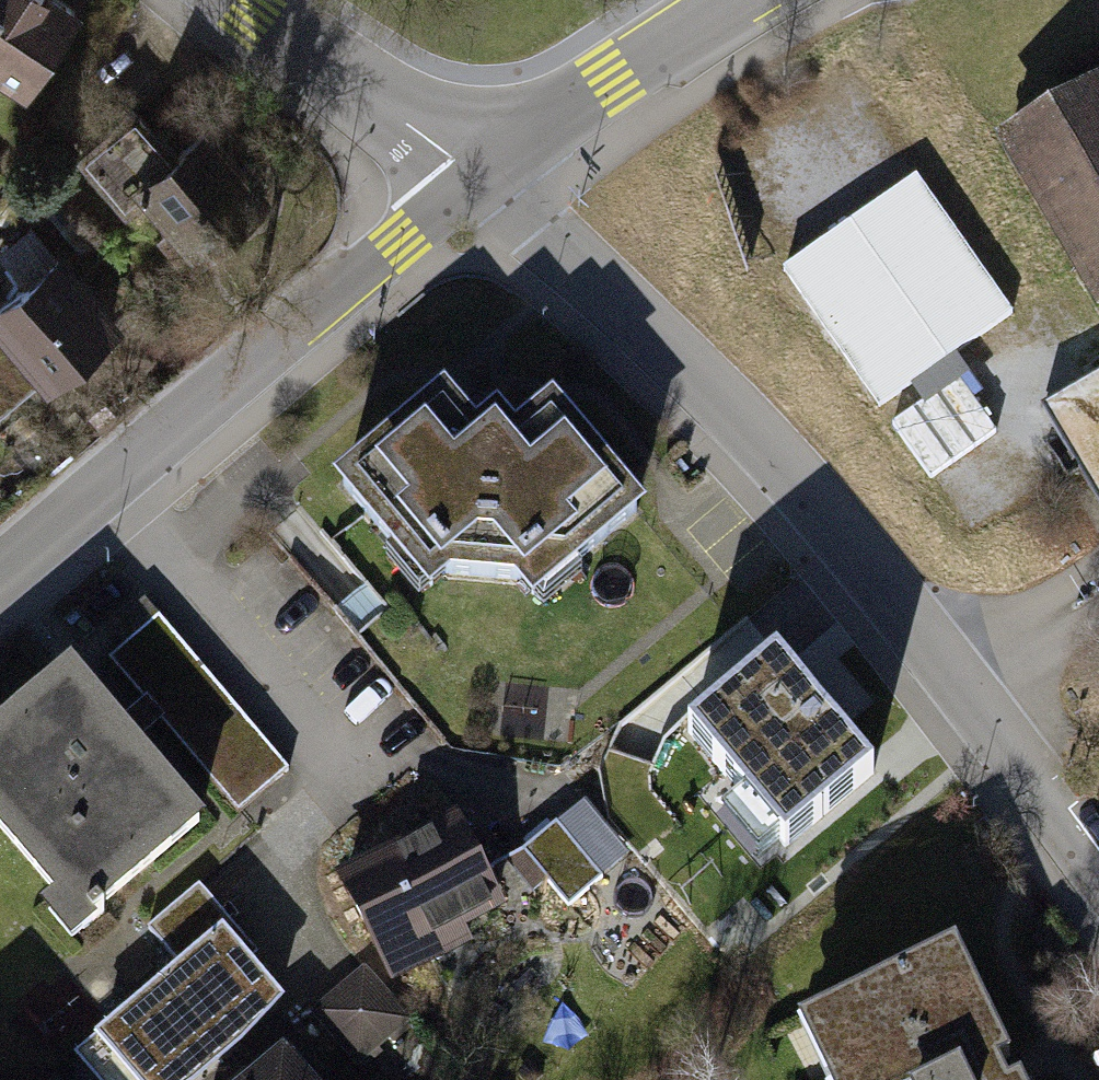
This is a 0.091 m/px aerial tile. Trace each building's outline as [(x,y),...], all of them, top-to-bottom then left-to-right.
[(82,0),(0,0),(0,75),(32,96),(92,7),(82,0)] [(998,146),(1098,318),(1098,86),(998,146)] [(174,151),(143,112),(78,164),(133,227),(155,211),(194,261),(277,201),(215,124),(174,151)] [(914,178),(782,274),(934,482),(1001,434),(951,365),(1017,317),(914,178)] [(65,258),(0,301),(0,424),(40,387),(53,397),(129,334),(65,258)] [(1038,407),(1098,512),(1098,371),(1038,407)] [(452,388),(329,483),(434,608),(451,594),(509,593),(522,604),(654,515),(557,400),(522,429),(477,430),(452,388)] [(159,624),(114,662),(242,812),(287,774),(159,624)] [(775,642),(692,718),(744,774),(671,841),(741,917),(897,775),(775,642)] [(75,908),(60,921),(78,944),(226,824),(78,644),(0,707),(0,817),(75,908)] [(460,825),(340,879),(391,992),(476,953),(468,936),(503,920),(460,825)] [(560,833),(526,861),(572,916),(606,888),(560,833)] [(68,1050),(94,1079),(191,1079),(237,1041),(276,995),(220,928),(230,920),(198,881),(144,926),(174,962),(68,1050)] [(798,1036),(820,1079),(1015,1079),(956,960),(798,1036)] [(254,1079),(303,1079),(282,1055),(254,1079)]
